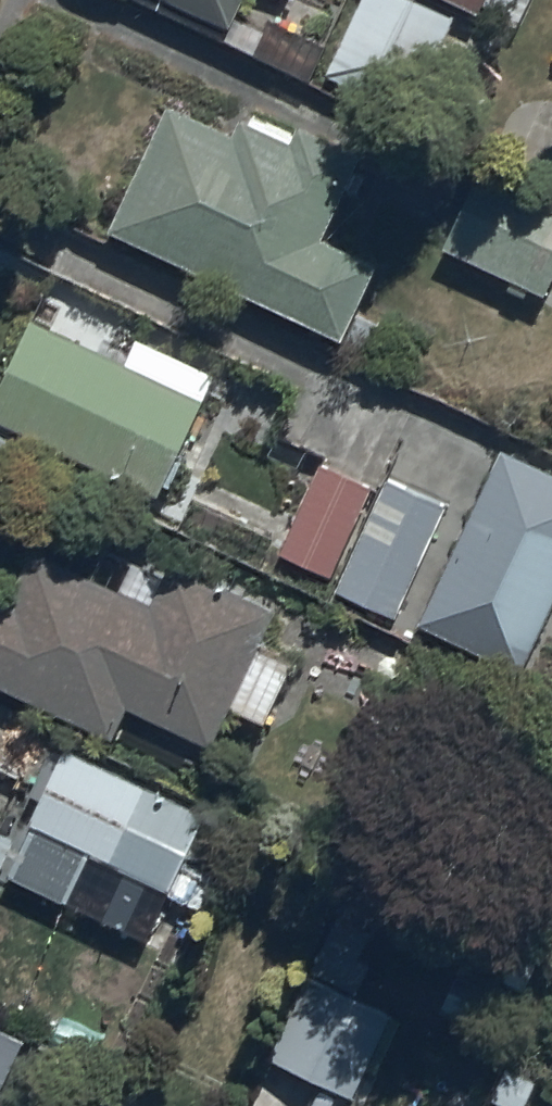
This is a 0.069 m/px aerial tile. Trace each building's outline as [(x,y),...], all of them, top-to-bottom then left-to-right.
[(234,14),(241,0),(206,0),(234,14)] [(326,63),(374,88),(411,16),(451,37),(465,10),(444,0),(358,0),(326,63)] [(516,0),(496,0),(512,8),(516,0)] [(165,93),(111,214),(348,321),(380,250),(323,224),(362,139),(300,111),(294,125),(246,103),(236,126),(165,93)] [(446,236),(550,286),(551,282),(551,179),(487,148),(446,236)] [(35,303),(0,374),(0,400),(162,479),(207,387),(35,303)] [(503,434),(423,607),(524,656),(551,598),(551,458),(503,434)] [(20,445),(0,435),(0,486),(20,445)] [(322,447),(281,539),(333,562),(374,470),(322,447)] [(446,494),(388,467),(335,577),(394,605),(446,494)] [(113,723),(129,691),(213,732),(233,692),(267,709),(297,648),(260,630),(278,592),(178,543),(170,560),(142,546),(128,576),(36,530),(10,581),(0,576),(0,668),(113,723)] [(210,796),(65,732),(32,808),(37,810),(13,865),(67,889),(88,841),(173,879),(210,796)] [(17,823),(0,815),(0,858),(17,823)] [(333,981),(302,966),(279,1011),(295,1019),(282,1045),(354,1081),(394,1003),(337,974),(333,981)] [(0,1016),(0,1080),(25,1029),(0,1016)]
